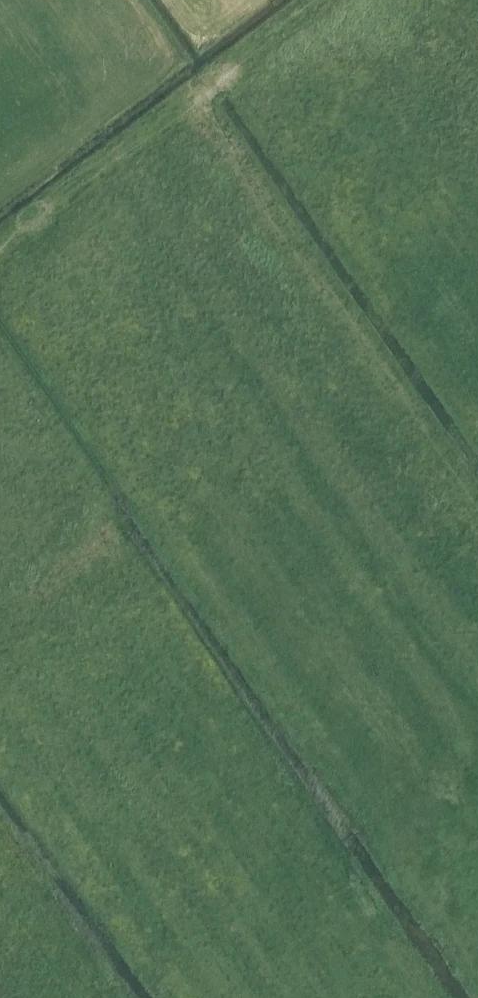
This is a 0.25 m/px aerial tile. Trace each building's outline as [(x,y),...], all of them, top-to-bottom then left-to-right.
[(109,529),(111,515),(96,513),(95,527),(109,529)]
